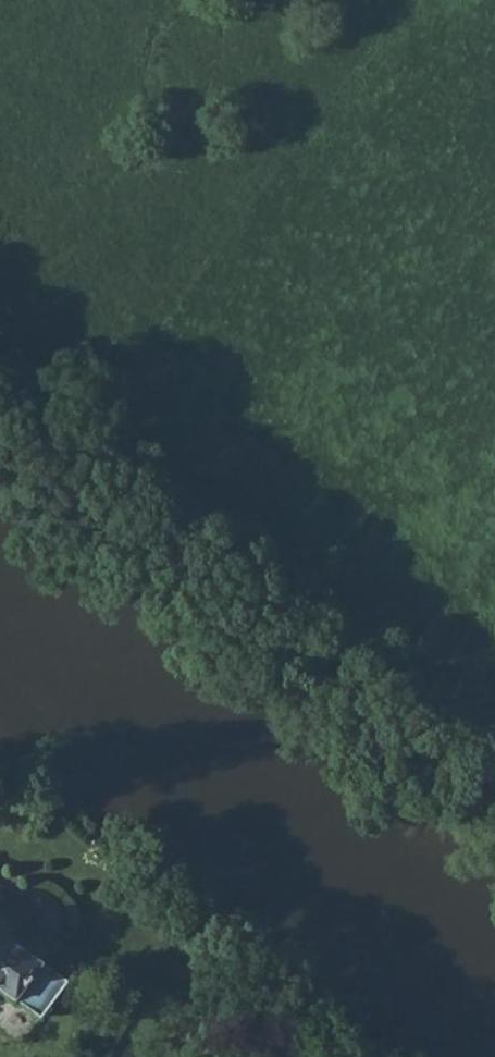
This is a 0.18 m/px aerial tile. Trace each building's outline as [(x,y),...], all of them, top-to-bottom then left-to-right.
[(8,996),(38,959),(0,930),(0,990),(8,996)]
